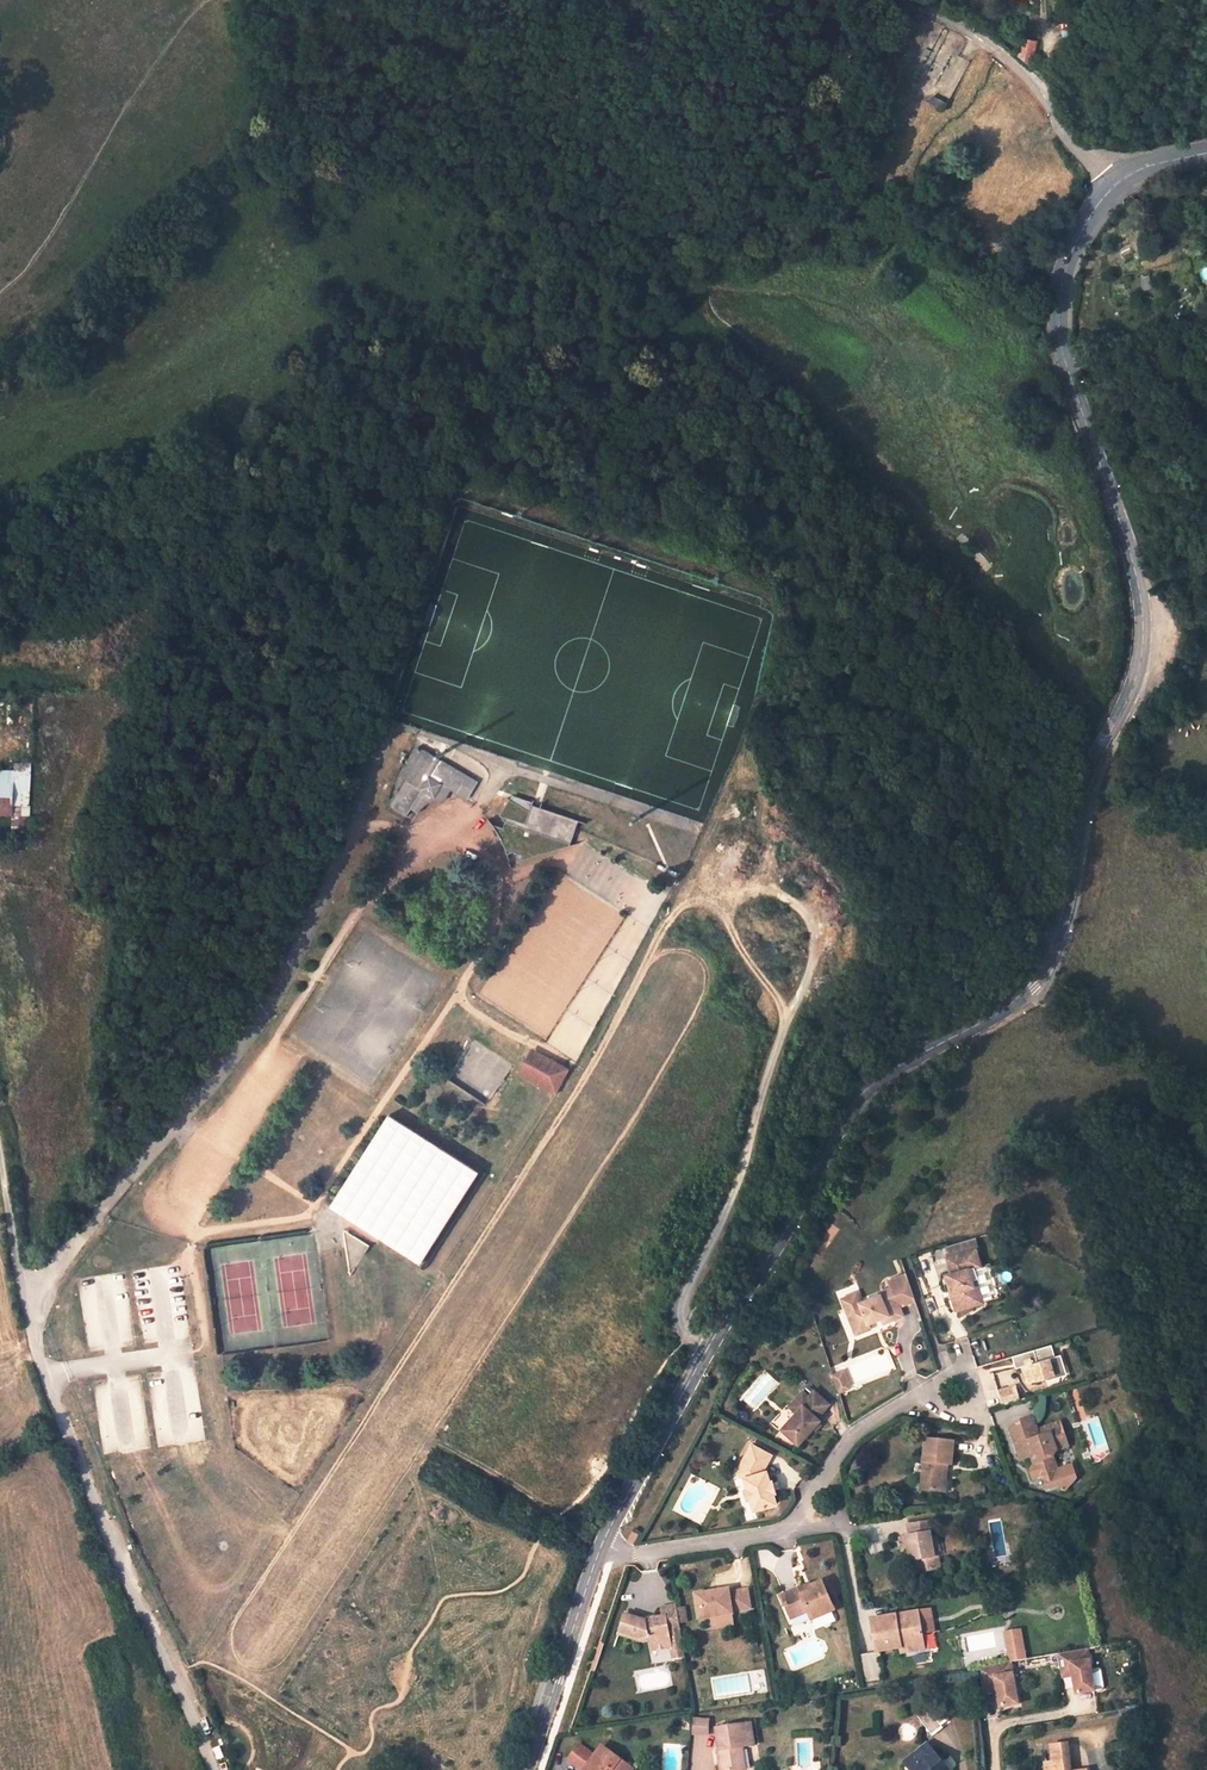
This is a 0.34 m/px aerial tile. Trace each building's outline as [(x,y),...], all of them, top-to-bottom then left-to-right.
[(1031,69),(1038,44),(1022,40),(1019,57),(1021,60),(1024,63),(1031,69)] [(947,102),(933,95),(929,103),(943,110),(947,102)] [(1141,254),(1150,262),(1154,258),(1145,249),(1141,254)] [(1141,278),(1144,289),(1151,288),(1148,276),(1141,278)] [(467,798),(478,780),(458,769),(417,745),(414,751),(450,772),(454,774),(464,780),(456,792),(467,798)] [(414,751),(400,776),(405,780),(391,806),(406,815),(411,807),(419,811),(422,806),(428,801),(434,798),(441,796),(445,790),(440,787),(442,784),(446,787),(447,787),(456,792),(464,780),(454,774),(450,772),(414,751)] [(0,771),(0,816),(11,816),(11,805),(14,805),(22,806),(29,806),(30,772),(0,771)] [(513,793),(510,798),(531,809),(531,807),(540,810),(541,805),(532,803),(533,800),(513,793)] [(523,854),(521,859),(574,843),(580,818),(541,805),(540,810),(531,807),(531,809),(510,798),(501,814),(508,816),(504,827),(495,824),(504,840),(507,848),(523,854)] [(14,817),(22,817),(22,806),(14,805),(14,817)] [(542,1056),(561,1067),(563,1064),(536,1048),(522,1071),(549,1087),(551,1084),(532,1072),(530,1066),(535,1057),(542,1056)] [(549,1087),(559,1093),(572,1070),(563,1064),(561,1067),(542,1056),(535,1057),(530,1066),(532,1072),(551,1084),(549,1087)] [(387,1118),(328,1205),(421,1263),(479,1177),(387,1118)] [(342,1231),(344,1248),(352,1237),(342,1231)] [(353,1272),(368,1247),(352,1237),(344,1248),(347,1268),(353,1272)] [(975,1239),(945,1246),(948,1258),(975,1251),(978,1250),(975,1239)] [(948,1258),(947,1258),(951,1274),(947,1275),(952,1292),(953,1292),(955,1300),(960,1299),(963,1308),(980,1303),(974,1280),(970,1281),(967,1270),(979,1267),(975,1251),(948,1258)] [(900,1259),(886,1262),(888,1270),(902,1266),(900,1259)] [(947,1275),(944,1276),(953,1310),(963,1308),(960,1299),(955,1300),(953,1292),(952,1292),(947,1275)] [(837,1296),(858,1291),(856,1285),(836,1290),(837,1296)] [(883,1294),(848,1308),(857,1329),(860,1331),(869,1327),(871,1323),(884,1318),(894,1314),(897,1319),(906,1315),(895,1288),(882,1292),(883,1294)] [(884,1318),(886,1323),(897,1319),(894,1314),(884,1318)] [(860,1331),(857,1329),(859,1335),(873,1329),(871,1323),(869,1327),(860,1331)] [(1048,1345),(1010,1356),(1014,1369),(1020,1369),(1025,1385),(1044,1380),(1064,1373),(1057,1354),(1051,1355),(1048,1345)] [(836,1374),(840,1384),(849,1380),(845,1370),(836,1374)] [(840,1384),(842,1391),(852,1386),(849,1380),(840,1384)] [(1012,1386),(997,1390),(1002,1406),(1018,1401),(1012,1386)] [(809,1398),(803,1393),(796,1401),(803,1407),(797,1414),(782,1431),(799,1446),(820,1422),(817,1419),(829,1406),(814,1392),(809,1398)] [(796,1401),(789,1408),(797,1414),(803,1407),(796,1401)] [(1057,1471),(1053,1459),(1052,1459),(1056,1451),(1057,1452),(1068,1448),(1061,1424),(1037,1431),(1033,1420),(1009,1427),(1018,1456),(1029,1453),(1030,1458),(1032,1465),(1028,1472),(1030,1479),(1057,1471)] [(954,1443),(926,1440),(920,1490),(942,1493),(944,1472),(940,1472),(941,1465),(950,1465),(951,1465),(954,1443)] [(771,1456),(752,1445),(737,1473),(744,1476),(747,1489),(751,1500),(754,1510),(777,1504),(773,1493),(776,1492),(772,1481),(770,1482),(766,1471),(763,1473),(763,1471),(771,1456)] [(942,1493),(947,1493),(950,1465),(941,1465),(940,1472),(944,1472),(942,1493)] [(931,1521),(907,1525),(909,1536),(905,1537),(909,1562),(914,1561),(922,1560),(923,1572),(938,1569),(936,1556),(933,1557),(929,1533),(933,1533),(931,1521)] [(923,1572),(922,1560),(914,1561),(916,1573),(923,1572)] [(799,1588),(781,1596),(791,1618),(808,1611),(812,1620),(834,1610),(822,1582),(810,1587),(800,1591),(799,1588)] [(729,1588),(696,1594),(700,1619),(734,1613),(733,1610),(751,1607),(748,1588),(730,1591),(729,1588)] [(677,1609),(677,1605),(662,1608),(664,1616),(655,1618),(656,1620),(652,1621),(651,1619),(646,1620),(628,1614),(626,1613),(619,1635),(641,1642),(650,1640),(652,1650),(672,1647),(669,1633),(668,1626),(680,1624),(679,1619),(677,1609)] [(685,1608),(677,1609),(679,1619),(687,1617),(685,1608)] [(918,1611),(895,1615),(896,1620),(913,1617),(916,1633),(922,1632),(918,1611)] [(896,1620),(895,1615),(873,1618),(875,1631),(873,1632),(877,1651),(900,1648),(901,1653),(924,1649),(922,1632),(916,1633),(913,1617),(896,1620)] [(681,1632),(680,1624),(668,1626),(669,1633),(681,1632)] [(1020,1627),(1002,1631),(1006,1661),(980,1667),(977,1691),(991,1690),(996,1707),(1018,1705),(1010,1661),(1026,1659),(1020,1627)] [(1082,1650),(1055,1653),(1058,1677),(1070,1676),(1072,1694),(1091,1691),(1086,1657),(1082,1650)] [(1128,1650),(1118,1651),(1119,1665),(1129,1663),(1128,1650)] [(936,1704),(918,1718),(931,1734),(941,1726),(939,1724),(947,1718),(936,1704)] [(692,1718),(691,1735),(708,1736),(709,1719),(692,1718)] [(717,1730),(721,1752),(718,1752),(721,1769),(741,1769),(739,1760),(743,1759),(742,1748),(754,1746),(750,1725),(717,1730)] [(1051,1747),(1053,1763),(1046,1764),(1047,1769),(1071,1769),(1068,1745),(1051,1747)] [(906,1763),(911,1769),(947,1769),(927,1746),(906,1763)] [(580,1747),(569,1761),(581,1769),(623,1769),(627,1765),(602,1747),(594,1757),(580,1747)]
